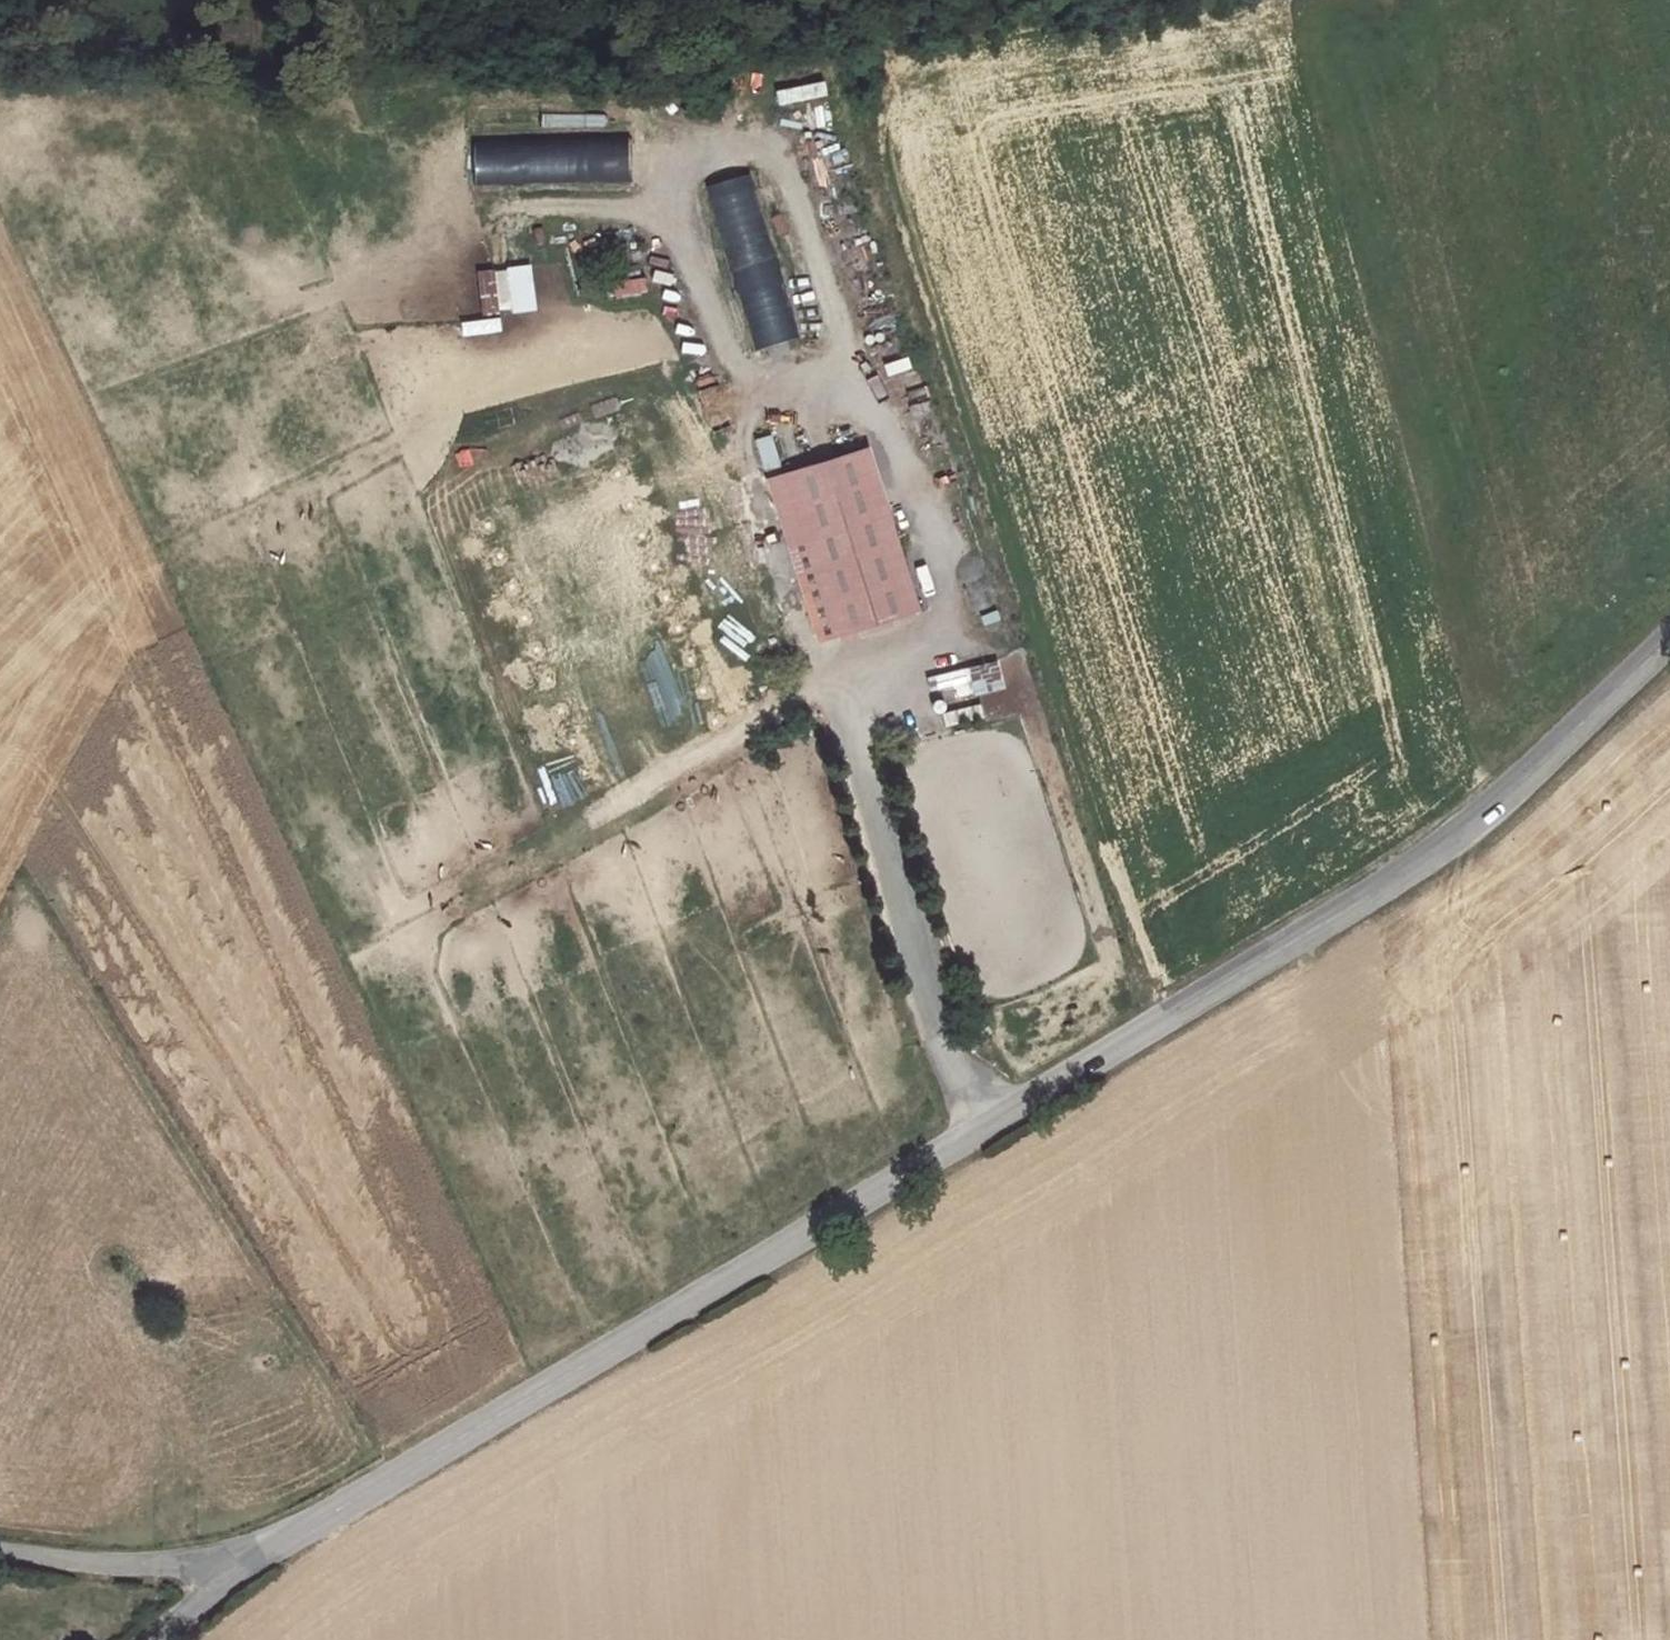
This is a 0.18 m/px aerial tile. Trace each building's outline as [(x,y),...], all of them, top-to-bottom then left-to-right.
[(438,127),(438,157),(474,158),(474,128),(438,127)] [(557,141),(559,180),(630,175),(628,136),(557,141)] [(749,173),(705,186),(754,351),(798,338),(749,173)] [(872,443),(787,470),(838,629),(922,602),(872,443)] [(787,470),(771,475),(801,570),(817,565),(787,470)] [(997,662),(937,674),(942,700),(1003,687),(997,662)]
